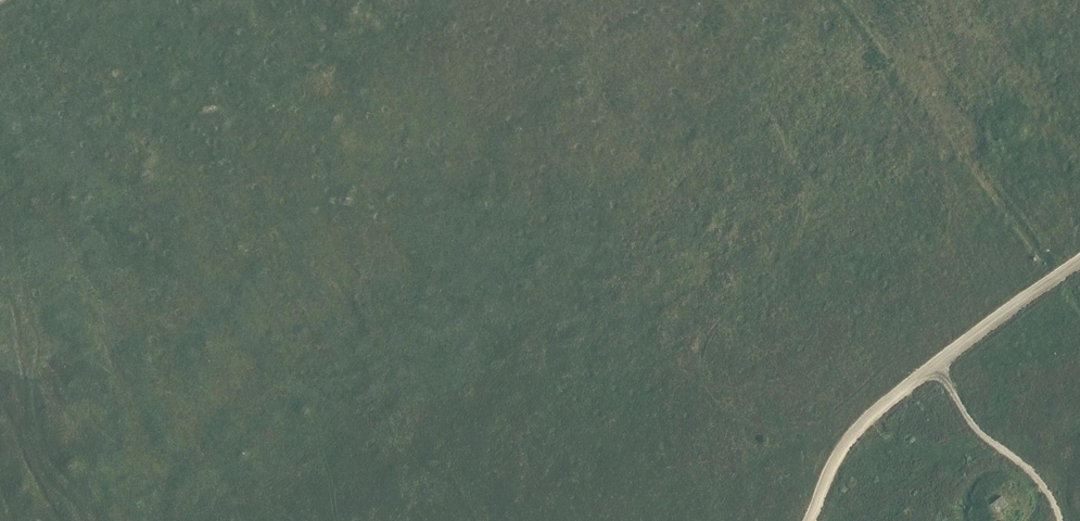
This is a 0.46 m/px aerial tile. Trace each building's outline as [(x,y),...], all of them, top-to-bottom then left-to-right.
[(1002,496),(990,505),(996,514),(1008,505),(1002,496)]
